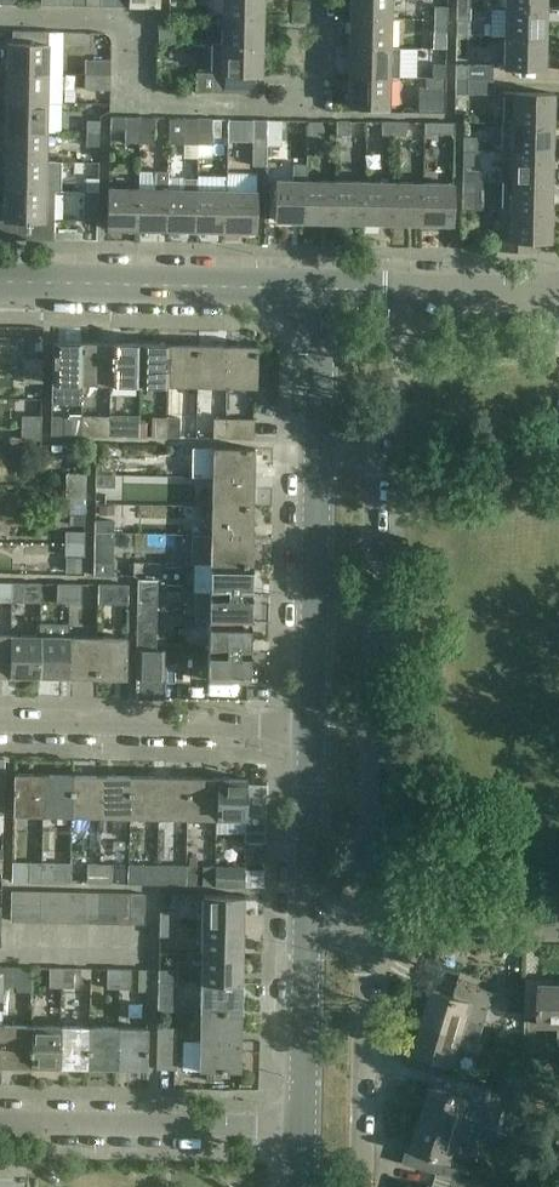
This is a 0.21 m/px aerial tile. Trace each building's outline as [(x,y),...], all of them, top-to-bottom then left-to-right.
[(222,14),(263,15),(263,0),(222,0),(222,14)] [(350,17),(391,18),(391,0),(351,0),(350,17)] [(457,8),(470,8),(470,0),(457,0),(457,8)] [(505,9),(546,9),(546,0),(505,0),(505,9)] [(433,6),(433,20),(447,20),(447,7),(433,6)] [(470,8),(457,8),(456,20),(470,21),(470,8)] [(505,9),(504,37),(546,38),(546,9),(505,9)] [(212,41),(212,43),(262,44),(263,15),(212,14),(212,27),(222,27),(221,41),(212,41)] [(391,18),(350,17),(349,46),(390,47),(391,18)] [(447,20),(433,20),(433,32),(446,33),(447,20)] [(159,27),(158,42),(184,43),(184,28),(159,27)] [(7,71),(48,73),(49,31),(13,30),(12,42),(8,42),(7,71)] [(546,38),(504,37),(504,68),(545,68),(546,38)] [(212,43),(211,72),(257,74),(261,74),(262,44),(212,43)] [(390,47),(349,46),(349,76),(389,77),(401,77),(402,48),(390,47)] [(85,59),(85,74),(111,74),(111,60),(85,59)] [(455,64),(455,79),(492,80),(493,65),(455,64)] [(432,65),(432,78),(445,78),(445,65),(432,65)] [(48,73),(7,71),(6,101),(47,102),(48,73)] [(257,74),(211,72),(196,72),(195,91),(256,93),(257,74)] [(111,74),(85,74),(85,89),(110,89),(111,74)] [(389,77),(349,76),(348,105),(389,106),(389,77)] [(445,78),(432,78),(431,90),(445,91),(445,78)] [(492,80),(455,79),(454,94),(492,95),(492,80)] [(130,103),(129,91),(109,92),(109,104),(130,103)] [(504,92),(503,123),(553,124),(554,93),(504,92)] [(47,102),(6,101),(6,130),(46,131),(47,102)] [(124,141),(139,141),(139,117),(111,116),(110,127),(124,127),(124,141)] [(139,117),(139,141),(154,142),(155,117),(139,117)] [(169,142),(198,143),(198,118),(169,117),(169,142)] [(198,118),(198,143),(213,143),(213,136),(220,136),(221,118),(198,118)] [(86,119),(86,132),(99,133),(99,120),(86,119)] [(253,119),(252,144),(252,165),(267,165),(267,144),(268,120),(253,119)] [(282,120),(268,120),(267,144),(282,145),(282,120)] [(323,121),(308,121),(308,146),(323,147),(323,121)] [(350,121),(336,121),(336,134),(349,135),(350,121)] [(382,135),(394,135),(394,122),(382,122),(382,135)] [(394,122),(394,135),(407,135),(407,122),(394,122)] [(425,133),(454,133),(454,123),(426,123),(425,133)] [(503,123),(503,151),(553,152),(553,124),(503,123)] [(46,131),(6,130),(5,159),(45,160),(46,131)] [(99,133),(86,132),(86,145),(99,145),(99,133)] [(463,138),(463,150),(476,150),(477,138),(463,138)] [(476,150),(463,150),(463,163),(476,163),(476,150)] [(502,180),(504,180),(552,182),(553,152),(503,151),(502,180)] [(45,160),(5,159),(5,188),(45,189),(45,160)] [(275,220),(304,221),(305,180),(306,163),(292,163),(292,179),(276,179),(275,220)] [(464,165),(464,180),(478,180),(481,180),(481,165),(464,165)] [(138,228),(166,229),(168,177),(168,171),(156,171),(156,188),(138,188),(138,228)] [(84,177),(84,190),(98,191),(98,177),(84,177)] [(166,229),(196,230),(197,177),(168,177),(166,229)] [(196,230),(224,231),(225,190),(225,178),(197,177),(196,230)] [(304,221),(334,221),(335,180),(305,180),(304,221)] [(334,221),(363,222),(364,181),(335,180),(334,221)] [(478,180),(464,180),(464,209),(477,209),(478,180)] [(504,180),(503,210),(551,211),(552,182),(504,180)] [(363,222),(392,222),(393,182),(364,181),(363,222)] [(392,222),(421,223),(422,182),(393,182),(392,222)] [(422,182),(421,223),(452,224),(453,183),(422,182)] [(106,228),(138,228),(138,188),(107,187),(106,228)] [(5,188),(4,219),(0,219),(0,239),(54,240),(55,190),(45,189),(5,188)] [(98,191),(84,190),(83,190),(82,216),(97,216),(98,191)] [(225,190),(224,231),(256,231),(257,191),(225,190)] [(551,211),(503,210),(500,210),(499,249),(534,250),(534,240),(550,241),(551,211)] [(52,381),(81,382),(82,342),(53,341),(52,381)] [(81,382),(110,382),(111,342),(82,342),(81,382)] [(110,382),(139,383),(140,343),(111,342),(110,382)] [(139,383),(169,383),(170,343),(140,343),(139,383)] [(169,383),(198,384),(199,344),(170,343),(169,383)] [(198,384),(227,384),(227,345),(199,344),(198,384)] [(227,345),(227,384),(256,385),(257,345),(227,345)] [(24,358),(24,370),(43,370),(43,358),(24,358)] [(43,370),(24,370),(24,382),(43,382),(43,370)] [(22,415),(22,427),(42,428),(42,415),(22,415)] [(64,415),(52,415),(51,436),(64,436),(64,415)] [(82,436),(109,436),(110,416),(82,416),(82,436)] [(123,416),(110,416),(109,436),(122,436),(123,416)] [(209,437),(226,438),(226,416),(209,416),(209,437)] [(254,417),(226,416),(226,438),(254,438),(254,417)] [(153,436),(167,437),(168,417),(154,417),(153,436)] [(181,417),(168,417),(167,437),(181,437),(181,417)] [(42,428),(22,427),(22,440),(42,440),(42,428)] [(213,445),(213,476),(254,477),(255,446),(213,445)] [(96,462),(96,474),(116,475),(116,462),(96,462)] [(67,474),(66,486),(86,487),(86,474),(67,474)] [(116,475),(96,474),(96,505),(117,504),(116,475)] [(213,476),(212,506),(254,507),(254,477),(213,476)] [(86,487),(66,486),(66,498),(86,498),(86,487)] [(212,506),(211,535),(253,536),(254,507),(212,506)] [(85,525),(86,515),(71,515),(71,525),(85,525)] [(95,520),(95,533),(115,533),(115,520),(95,520)] [(67,531),(66,543),(85,544),(85,531),(67,531)] [(115,533),(95,533),(94,560),(114,561),(115,533)] [(211,535),(211,563),(252,564),(253,536),(211,535)] [(85,544),(66,543),(66,555),(85,556),(85,544)] [(211,563),(210,592),(251,593),(252,564),(211,563)] [(138,579),(138,590),(158,591),(158,579),(138,579)] [(0,583),(0,603),(12,603),(12,583),(0,583)] [(39,584),(12,583),(12,603),(39,604),(39,584)] [(58,603),(69,603),(69,583),(58,583),(58,584),(49,584),(49,591),(58,591),(58,603)] [(83,584),(69,583),(69,603),(82,603),(83,584)] [(129,604),(129,584),(99,584),(99,604),(129,604)] [(158,591),(138,590),(138,603),(137,603),(137,620),(156,620),(157,603),(157,604),(158,591)] [(210,592),(209,621),(251,622),(251,593),(210,592)] [(137,620),(136,648),(156,649),(156,620),(137,620)] [(251,622),(209,621),(209,650),(250,651),(251,622)] [(38,676),(67,676),(68,636),(68,622),(40,622),(39,635),(38,676)] [(10,675),(11,634),(0,634),(0,675),(10,675)] [(10,675),(38,676),(39,635),(11,634),(10,675)] [(67,676),(96,677),(97,636),(68,636),(67,676)] [(97,636),(96,677),(126,677),(127,637),(97,636)] [(156,649),(136,648),(135,697),(164,698),(165,649),(156,649)] [(250,651),(209,650),(208,680),(249,681),(250,651)] [(13,813),(43,814),(44,773),(14,772),(13,813)] [(43,814),(72,815),(73,774),(44,773),(43,814)] [(72,815),(101,815),(102,774),(73,774),(72,815)] [(101,815),(130,816),(131,775),(102,774),(101,815)] [(130,816),(159,816),(159,776),(131,775),(130,816)] [(159,816),(188,817),(188,776),(159,776),(159,816)] [(188,817),(216,818),(217,777),(188,776),(188,817)] [(217,777),(216,818),(241,818),(240,842),(265,842),(266,784),(247,783),(247,778),(217,777)] [(42,862),(30,862),(30,882),(42,882),(42,862)] [(71,863),(42,862),(42,882),(71,883),(71,863)] [(87,883),(100,883),(100,864),(88,864),(87,883)] [(112,864),(100,864),(100,883),(112,883),(112,864)] [(128,884),(157,884),(157,865),(129,864),(128,884)] [(187,866),(157,865),(157,884),(186,885),(187,866)] [(199,866),(187,866),(186,885),(198,885),(199,866)] [(203,866),(203,885),(215,885),(215,866),(203,866)] [(221,866),(215,866),(215,885),(264,886),(264,868),(262,868),(262,869),(245,869),(245,867),(221,866)] [(11,921),(25,921),(26,890),(12,890),(11,921)] [(25,921),(40,921),(41,891),(26,890),(25,921)] [(40,921),(55,922),(55,891),(41,891),(40,921)] [(55,922),(69,922),(70,892),(55,891),(55,922)] [(69,922),(84,923),(85,892),(70,892),(69,922)] [(84,923),(99,923),(99,892),(85,892),(84,923)] [(99,923),(114,923),(115,893),(99,892),(99,923)] [(114,923),(129,924),(130,893),(115,893),(114,923)] [(130,893),(129,924),(144,924),(145,894),(130,893)] [(204,895),(203,925),(244,926),(244,896),(204,895)] [(161,912),(160,924),(180,924),(180,912),(161,912)] [(180,924),(160,924),(160,936),(180,937),(180,924)] [(203,925),(202,953),(243,954),(244,926),(203,925)] [(202,953),(202,983),(242,983),(243,954),(202,953)] [(17,967),(4,967),(4,987),(17,987),(17,967)] [(50,987),(61,987),(62,968),(50,967),(50,987)] [(74,968),(62,968),(61,987),(74,987),(74,968)] [(107,988),(119,988),(119,969),(107,968),(107,988)] [(132,969),(119,969),(119,988),(132,988),(132,969)] [(160,970),(159,982),(178,982),(178,970),(160,970)] [(528,983),(528,978),(527,978),(525,1018),(541,1018),(540,1025),(558,1026),(558,983),(528,983)] [(433,989),(424,1020),(480,1036),(489,1006),(490,1007),(494,991),(458,981),(454,995),(433,989)] [(178,982),(159,982),(158,1009),(177,1010),(178,982)] [(202,983),(201,1011),(242,1012),(242,983),(202,983)] [(201,1011),(200,1040),(241,1041),(242,1012),(201,1011)] [(480,1036),(424,1020),(411,1064),(406,1063),(406,1064),(444,1075),(448,1061),(454,1063),(460,1044),(476,1049),(480,1036)] [(2,1065),(30,1066),(31,1025),(3,1024),(2,1065)] [(30,1066),(59,1066),(60,1026),(31,1025),(30,1066)] [(59,1066),(88,1067),(89,1026),(60,1026),(59,1066)] [(88,1067),(117,1068),(118,1027),(89,1026),(88,1067)] [(118,1027),(117,1068),(147,1068),(148,1028),(118,1027)] [(158,1027),(157,1039),(176,1040),(176,1027),(158,1027)] [(176,1040),(157,1039),(156,1069),(176,1069),(176,1040)] [(241,1041),(200,1040),(199,1069),(240,1070),(241,1041)] [(505,1093),(456,1079),(452,1093),(431,1086),(422,1117),(478,1134),(495,1139),(504,1110),(501,1109),(505,1093)] [(478,1134),(422,1117),(413,1146),(408,1145),(403,1162),(454,1177),(463,1179),(467,1164),(452,1160),(457,1142),(474,1147),(478,1134)] [(454,1177),(451,1186),(489,1186),(463,1179),(454,1177)]
